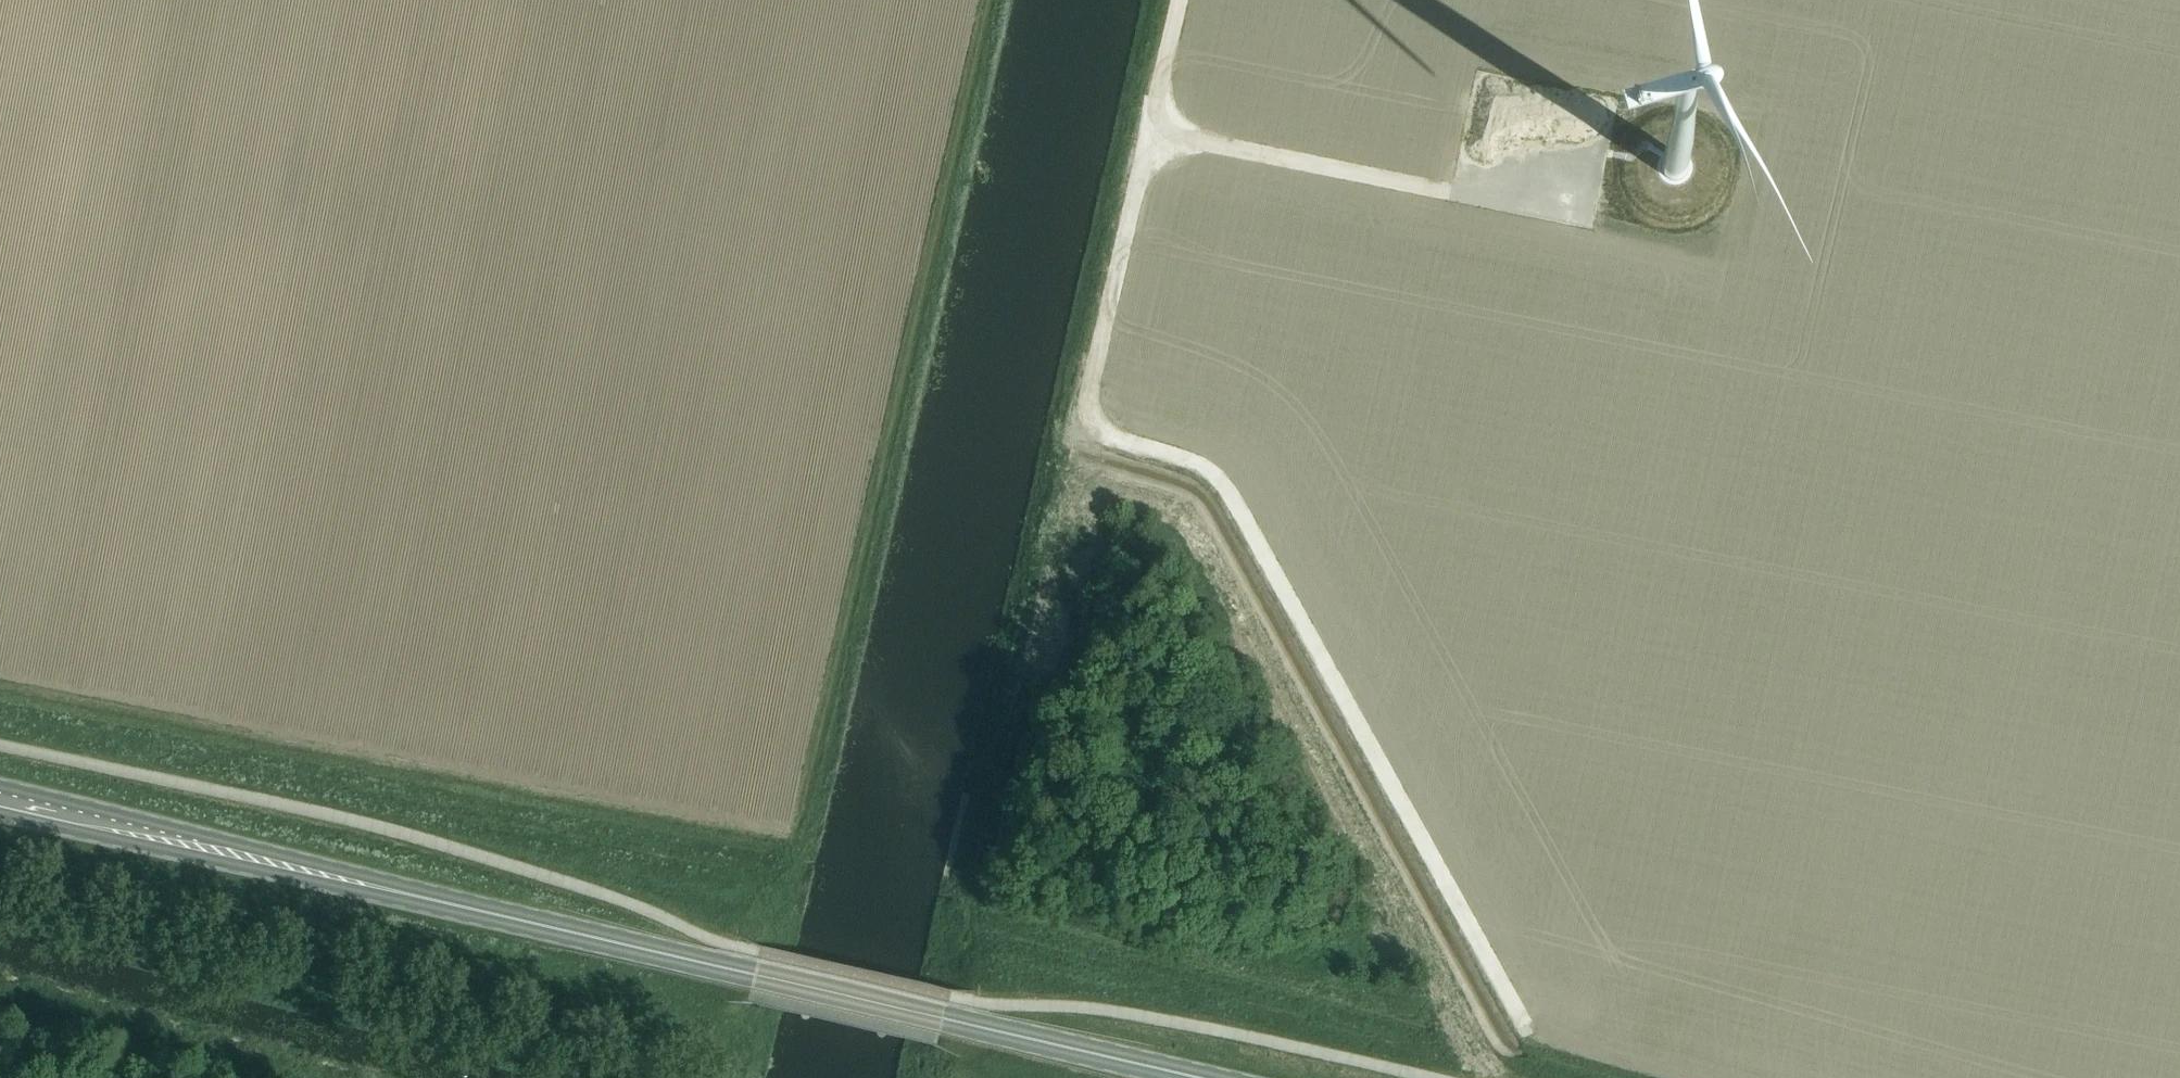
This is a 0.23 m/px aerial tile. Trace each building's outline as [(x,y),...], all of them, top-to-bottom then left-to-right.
[(1696,170),(1696,167),(1696,164),(1696,162),(1695,159),(1694,157),(1692,154),(1690,152),(1688,151),(1686,149),(1684,148),(1681,147),(1679,146),(1676,146),(1673,146),(1671,146),(1668,147),(1665,148),(1663,149),(1661,151),(1659,152),(1657,154),(1656,157),(1654,159),(1654,162),(1653,165),(1653,167),(1653,170),(1654,173),(1654,175),(1656,178),(1657,180),(1659,182),(1661,184),(1663,186),(1665,187),(1668,188),(1671,189),(1673,189),(1676,189),(1679,189),(1681,188),(1684,187),(1686,186),(1688,184),(1690,182),(1692,180),(1694,178),(1695,175),(1696,173),(1696,170)]
